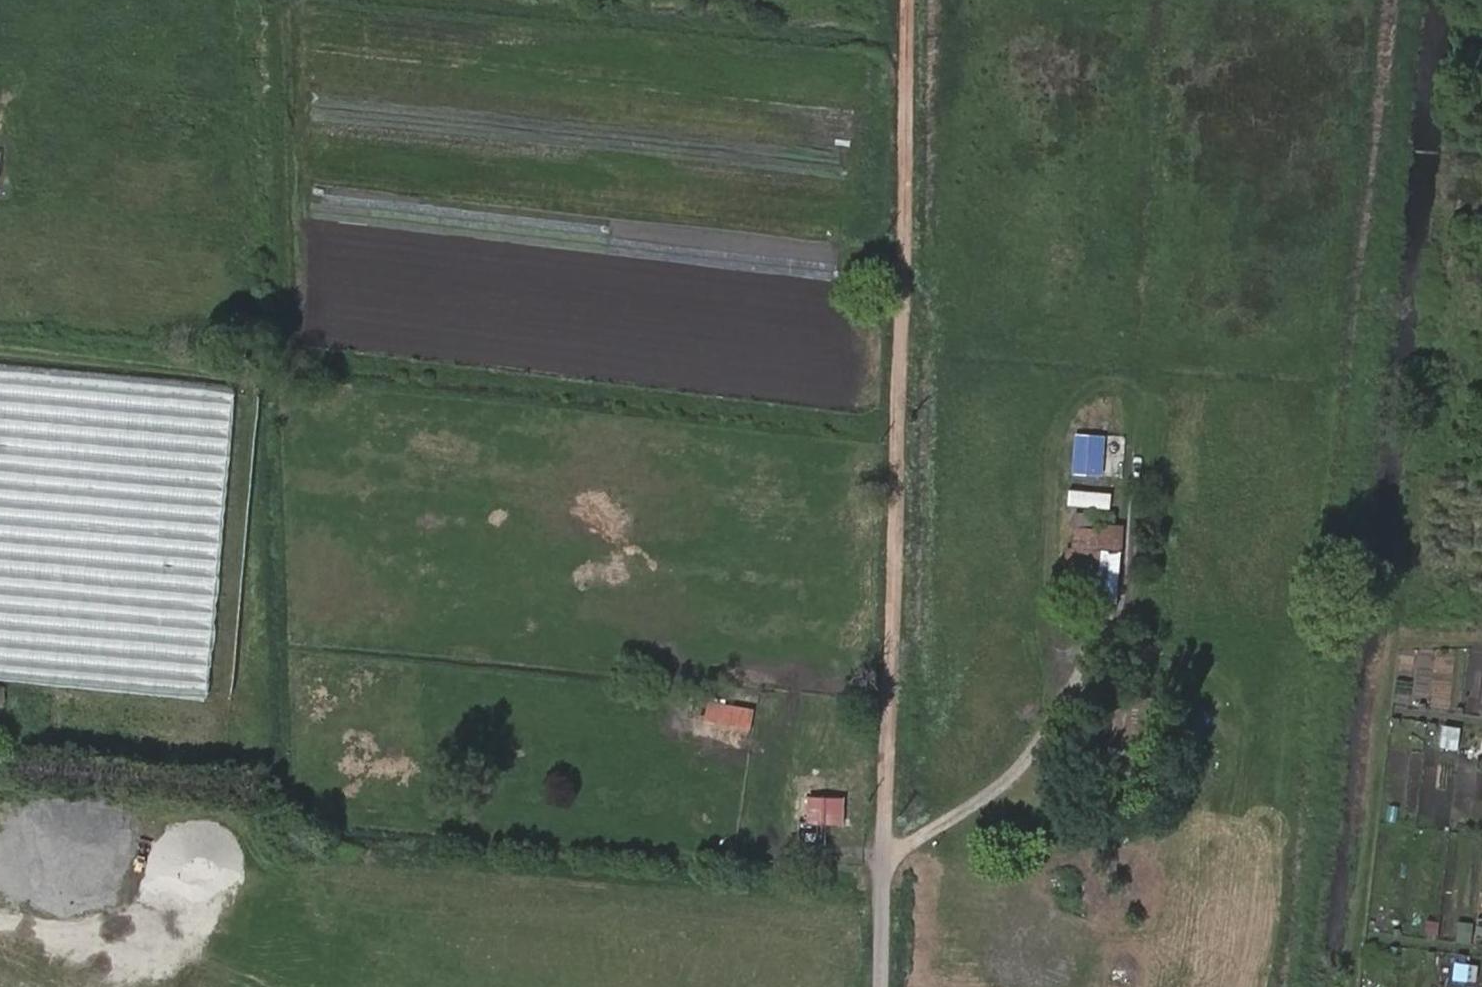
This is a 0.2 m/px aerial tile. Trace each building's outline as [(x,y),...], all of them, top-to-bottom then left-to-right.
[(819,251),(846,252),(847,226),(820,225),(819,251)] [(1071,432),(1068,472),(1100,474),(1103,434),(1071,432)] [(1065,504),(1107,506),(1108,491),(1066,489),(1065,504)] [(1115,583),(1120,525),(1099,524),(1096,533),(1069,530),(1063,599),(1087,600),(1090,582),(1115,583)] [(1098,694),(1091,770),(1142,775),(1150,698),(1098,694)] [(801,777),(799,844),(827,844),(828,823),(852,824),(853,780),(801,777)] [(1456,921),(1454,941),(1469,943),(1471,922),(1456,921)]
